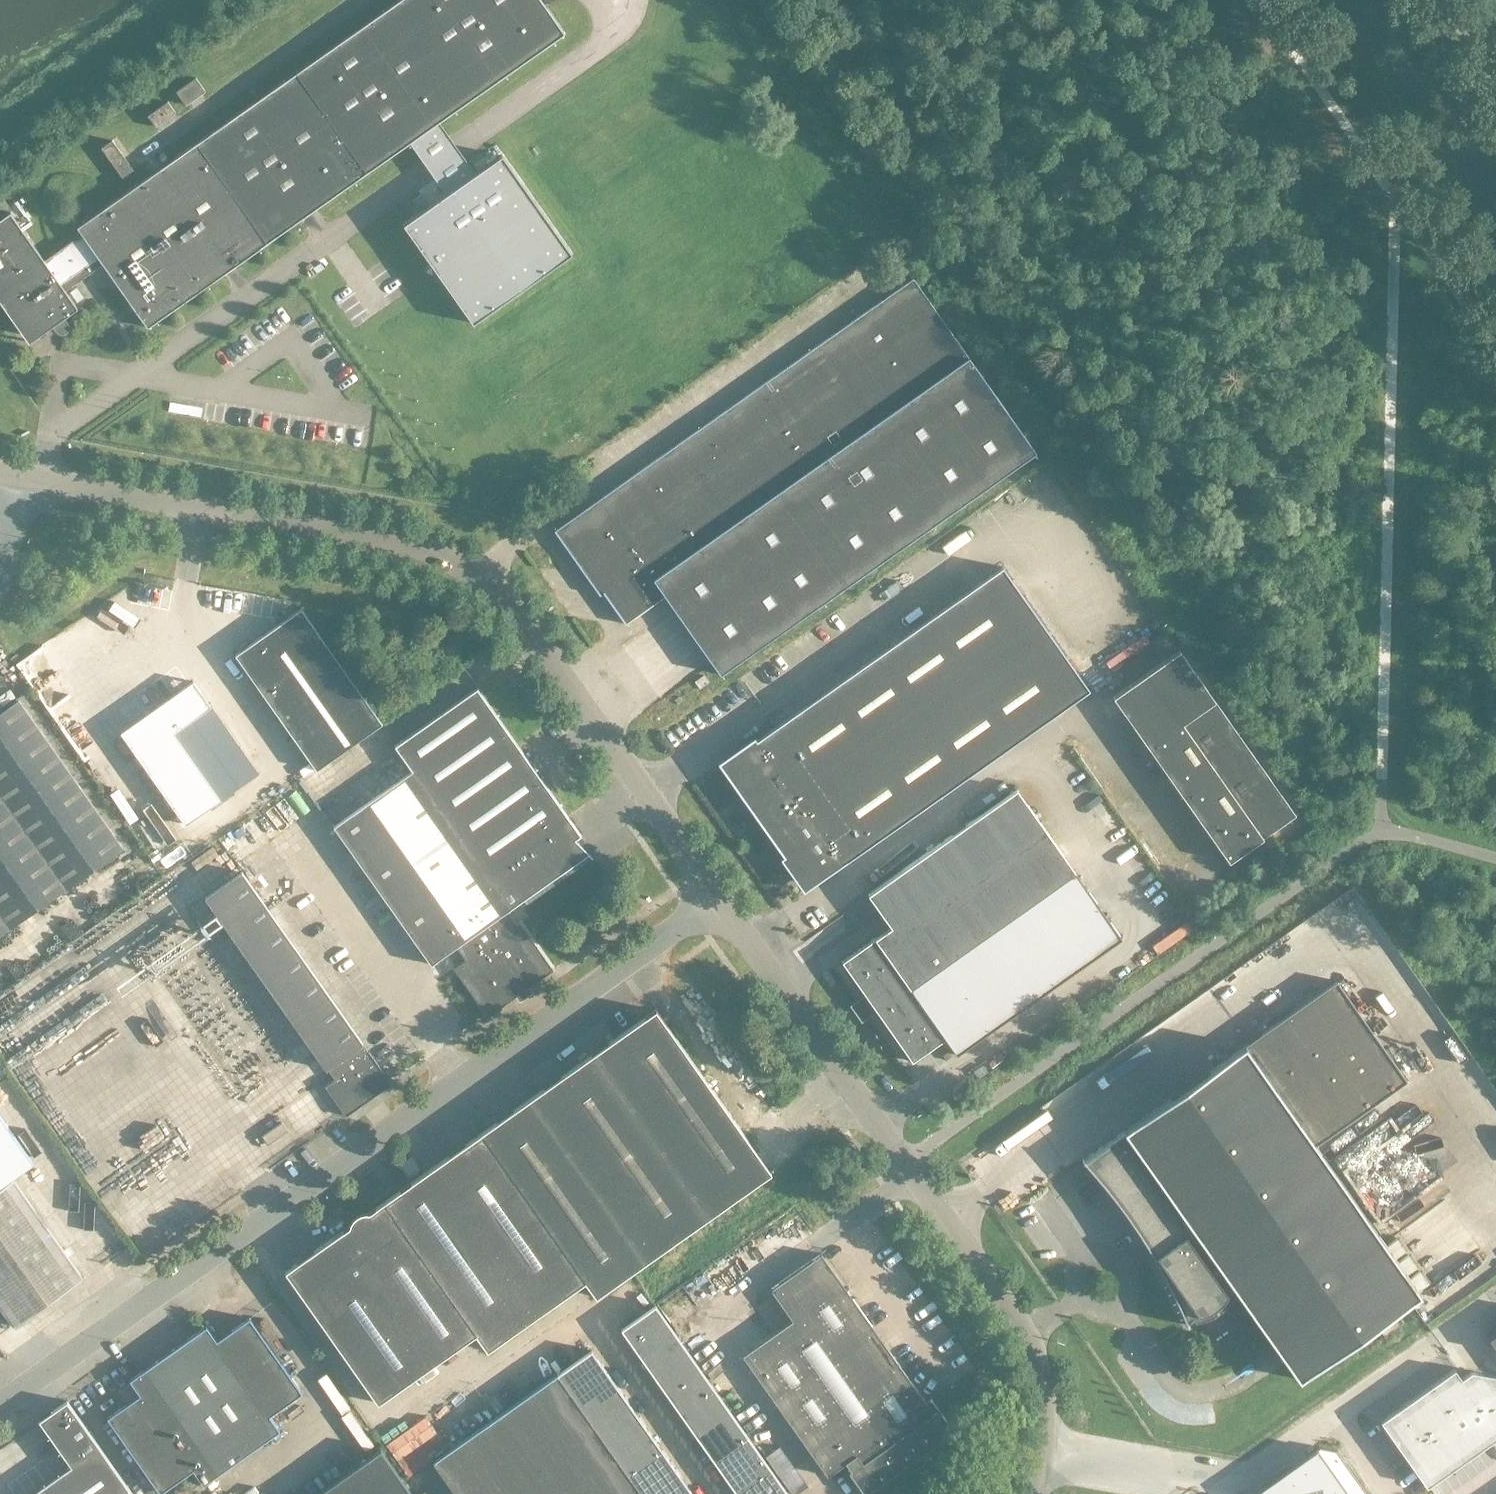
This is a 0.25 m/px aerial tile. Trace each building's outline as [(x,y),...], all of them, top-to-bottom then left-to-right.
[(13,318),(16,315),(31,335),(51,321),(57,329),(57,330),(58,331),(59,332),(60,332),(61,332),(62,332),(62,333),(63,333),(64,332),(65,332),(66,332),(67,331),(68,331),(68,330),(69,330),(69,329),(69,328),(70,328),(70,327),(70,326),(70,325),(70,324),(70,323),(70,322),(69,321),(65,316),(78,307),(66,289),(103,263),(148,326),(563,34),(540,0),(399,0),(78,226),(82,233),(45,259),(11,211),(0,218),(0,299),(13,318)] [(205,90),(196,77),(176,91),(186,104),(205,90)] [(168,101),(148,115),(156,126),(176,112),(168,101)] [(113,139),(102,147),(123,176),(134,169),(113,139)] [(503,154),(404,223),(474,322),(573,253),(503,154)] [(721,673),(741,659),(1036,451),(914,277),(555,529),(584,571),(588,568),(604,591),(626,623),(666,595),(721,673)] [(743,796),(784,855),(781,857),(804,890),(1090,689),(1003,565),(722,764),(744,795),(743,796)] [(382,722),(302,608),(236,654),(317,769),(382,722)] [(1228,862),(1294,815),(1177,651),(1112,697),(1228,862)] [(193,679),(120,730),(185,823),(258,772),(193,679)] [(582,833),(477,686),(394,744),(412,769),(334,825),(431,963),(456,946),(508,909),(514,905),(593,849),(576,838),(582,833)] [(0,713),(0,791),(68,887),(124,848),(19,699),(0,713)] [(957,1053),(1122,936),(1017,788),(868,893),(891,926),(876,936),(842,960),(912,1060),(945,1037),(957,1053)] [(0,791),(0,907),(13,926),(68,887),(0,791)] [(305,816),(288,791),(221,838),(239,862),(272,839),(305,816)] [(289,863),(272,839),(239,862),(256,887),(289,863)] [(306,887),(289,863),(256,887),(273,911),(306,887)] [(325,1085),(346,1115),(392,1083),(242,870),(205,896),(327,1069),(328,1068),(335,1078),(325,1085)] [(306,887),(273,911),(290,935),(323,912),(306,887)] [(0,907),(0,935),(13,926),(0,907)] [(517,923),(508,909),(456,946),(457,947),(458,946),(467,958),(454,967),(455,968),(456,968),(462,977),(461,978),(462,979),(463,978),(465,981),(464,982),(472,993),(473,992),(480,1002),(479,1002),(488,1015),(493,1012),(492,1011),(509,998),(510,999),(511,999),(510,997),(514,995),(515,996),(516,995),(515,994),(528,985),(529,986),(530,985),(529,984),(532,982),(533,983),(534,982),(533,981),(552,968),(552,969),(553,969),(520,921),(517,923)] [(341,936),(323,912),(290,935),(307,959),(341,936)] [(358,960),(341,936),(307,959),(324,983),(358,960)] [(375,984),(358,960),(324,983),(341,1008),(375,984)] [(1337,980),(1083,1159),(1116,1199),(1146,1241),(1143,1243),(1153,1257),(1154,1256),(1172,1289),(1187,1324),(1189,1323),(1187,1320),(1193,1316),(1195,1319),(1218,1310),(1234,1291),(1230,1285),(1233,1283),(1299,1378),(1420,1293),(1315,1144),(1407,1079),(1337,980)] [(392,1008),(375,984),(341,1008),(358,1032),(392,1008)] [(657,1008),(482,1132),(286,1270),(378,1402),(476,1333),(487,1349),(586,1279),(587,1281),(763,1157),(657,1008)] [(409,1033),(392,1008),(358,1032),(375,1056),(409,1033)] [(426,1057),(409,1033),(375,1056),(392,1080),(426,1057)] [(14,1324),(83,1276),(12,1176),(34,1161),(0,1113),(0,1305),(14,1324)] [(282,1121),(262,1135),(268,1143),(288,1129),(282,1121)] [(803,1200),(780,1167),(632,1271),(656,1303),(803,1200)] [(793,1319),(743,1354),(828,1474),(846,1461),(852,1469),(849,1470),(858,1483),(865,1492),(874,1486),(885,1478),(948,1434),(949,1433),(950,1432),(950,1431),(951,1431),(951,1430),(951,1429),(951,1428),(951,1427),(951,1426),(951,1425),(951,1424),(950,1423),(932,1398),(927,1401),(821,1252),(771,1288),(793,1319)] [(645,1361),(739,1493),(789,1493),(655,1304),(622,1328),(645,1361)] [(1374,1326),(1381,1336),(1401,1322),(1394,1313),(1374,1326)] [(141,1393),(108,1416),(161,1491),(193,1468),(204,1483),(280,1429),(270,1414),(303,1391),(250,1316),(217,1339),(207,1325),(130,1379),(141,1393)] [(643,1493),(694,1493),(592,1349),(558,1373),(643,1493)] [(1455,1368),(1430,1385),(1454,1418),(1478,1401),(1462,1377),(1455,1368)] [(1462,1377),(1478,1401),(1495,1426),(1495,1374),(1472,1370),(1462,1377)] [(558,1373),(557,1372),(433,1460),(457,1493),(643,1493),(558,1373)] [(1430,1385),(1406,1403),(1429,1435),(1454,1418),(1430,1385)] [(68,1399),(40,1419),(72,1464),(30,1493),(134,1493),(68,1399)] [(1454,1418),(1477,1451),(1495,1437),(1495,1426),(1478,1401),(1454,1418)] [(1406,1403),(1381,1420),(1404,1453),(1429,1435),(1406,1403)] [(1454,1418),(1429,1435),(1452,1468),(1477,1451),(1454,1418)] [(1429,1435),(1404,1453),(1428,1485),(1452,1468),(1429,1435)] [(1252,1493),(1368,1493),(1337,1449),(1319,1446),(1252,1493)] [(381,1447),(315,1493),(414,1493),(381,1447)]
